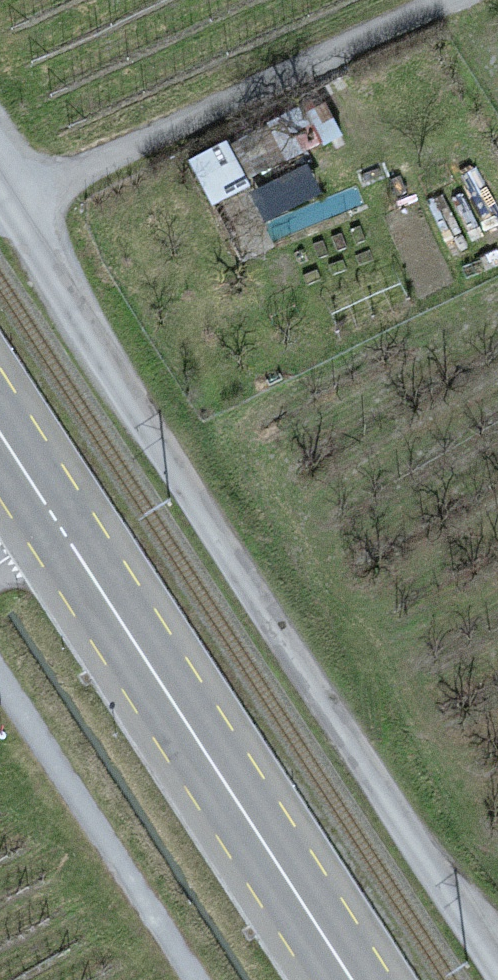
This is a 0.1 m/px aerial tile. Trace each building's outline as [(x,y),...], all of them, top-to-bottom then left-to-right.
[(225,144),(191,162),(213,202),(246,184),(243,177),(331,131),(316,103),(228,150),(225,144)]
